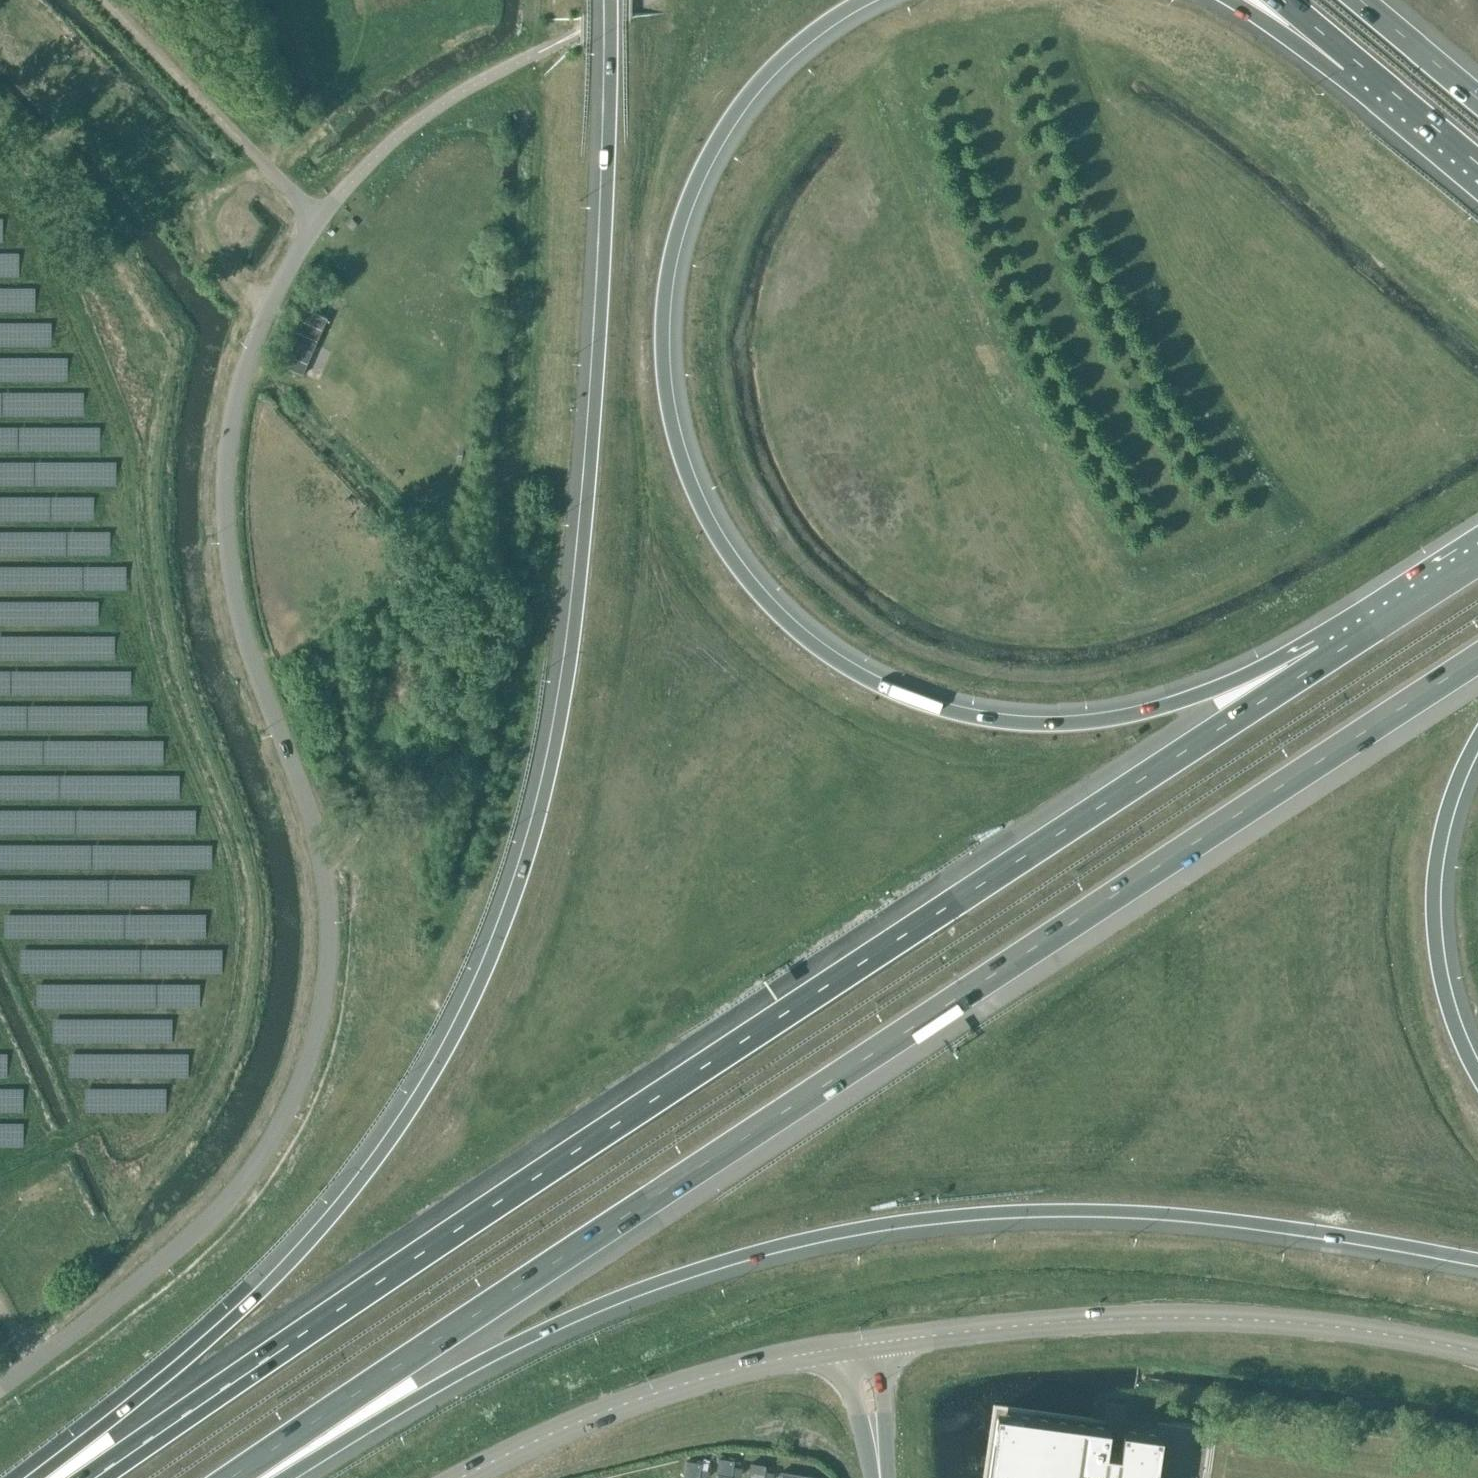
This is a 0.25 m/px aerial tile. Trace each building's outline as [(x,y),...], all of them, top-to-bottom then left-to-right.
[(303,374),(328,318),(306,308),(281,364),(303,374)] [(1162,1434),(1123,1428),(1120,1453),(1106,1451),(1110,1427),(997,1411),(988,1477),(1156,1477),(1162,1434)]
